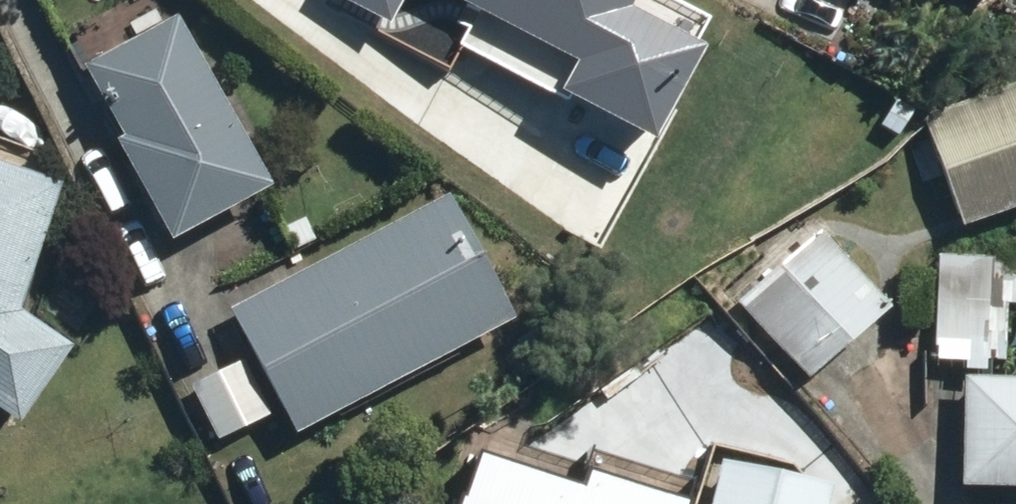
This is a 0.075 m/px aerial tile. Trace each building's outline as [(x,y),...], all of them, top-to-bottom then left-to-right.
[(386,26),(400,0),(337,0),(386,26)] [(469,10),(455,36),(491,56),(510,22),(580,59),(612,0),(451,0),(469,10)] [(176,15),(80,66),(118,137),(110,141),(164,243),(268,188),(176,15)] [(927,112),(964,221),(1015,203),(1015,81),(927,112)] [(14,426),(70,349),(17,311),(56,183),(0,165),(0,416),(14,426)] [(445,196),(228,308),(295,435),(511,323),(445,196)] [(893,304),(821,229),(741,306),(813,381),(893,304)] [(1009,271),(932,269),(929,359),(1006,361),(1009,271)] [(241,361),(188,389),(215,441),(269,413),(241,361)] [(964,375),(961,487),(1015,488),(1015,377),(964,375)] [(719,458),(708,503),(827,503),(832,485),(719,458)]
